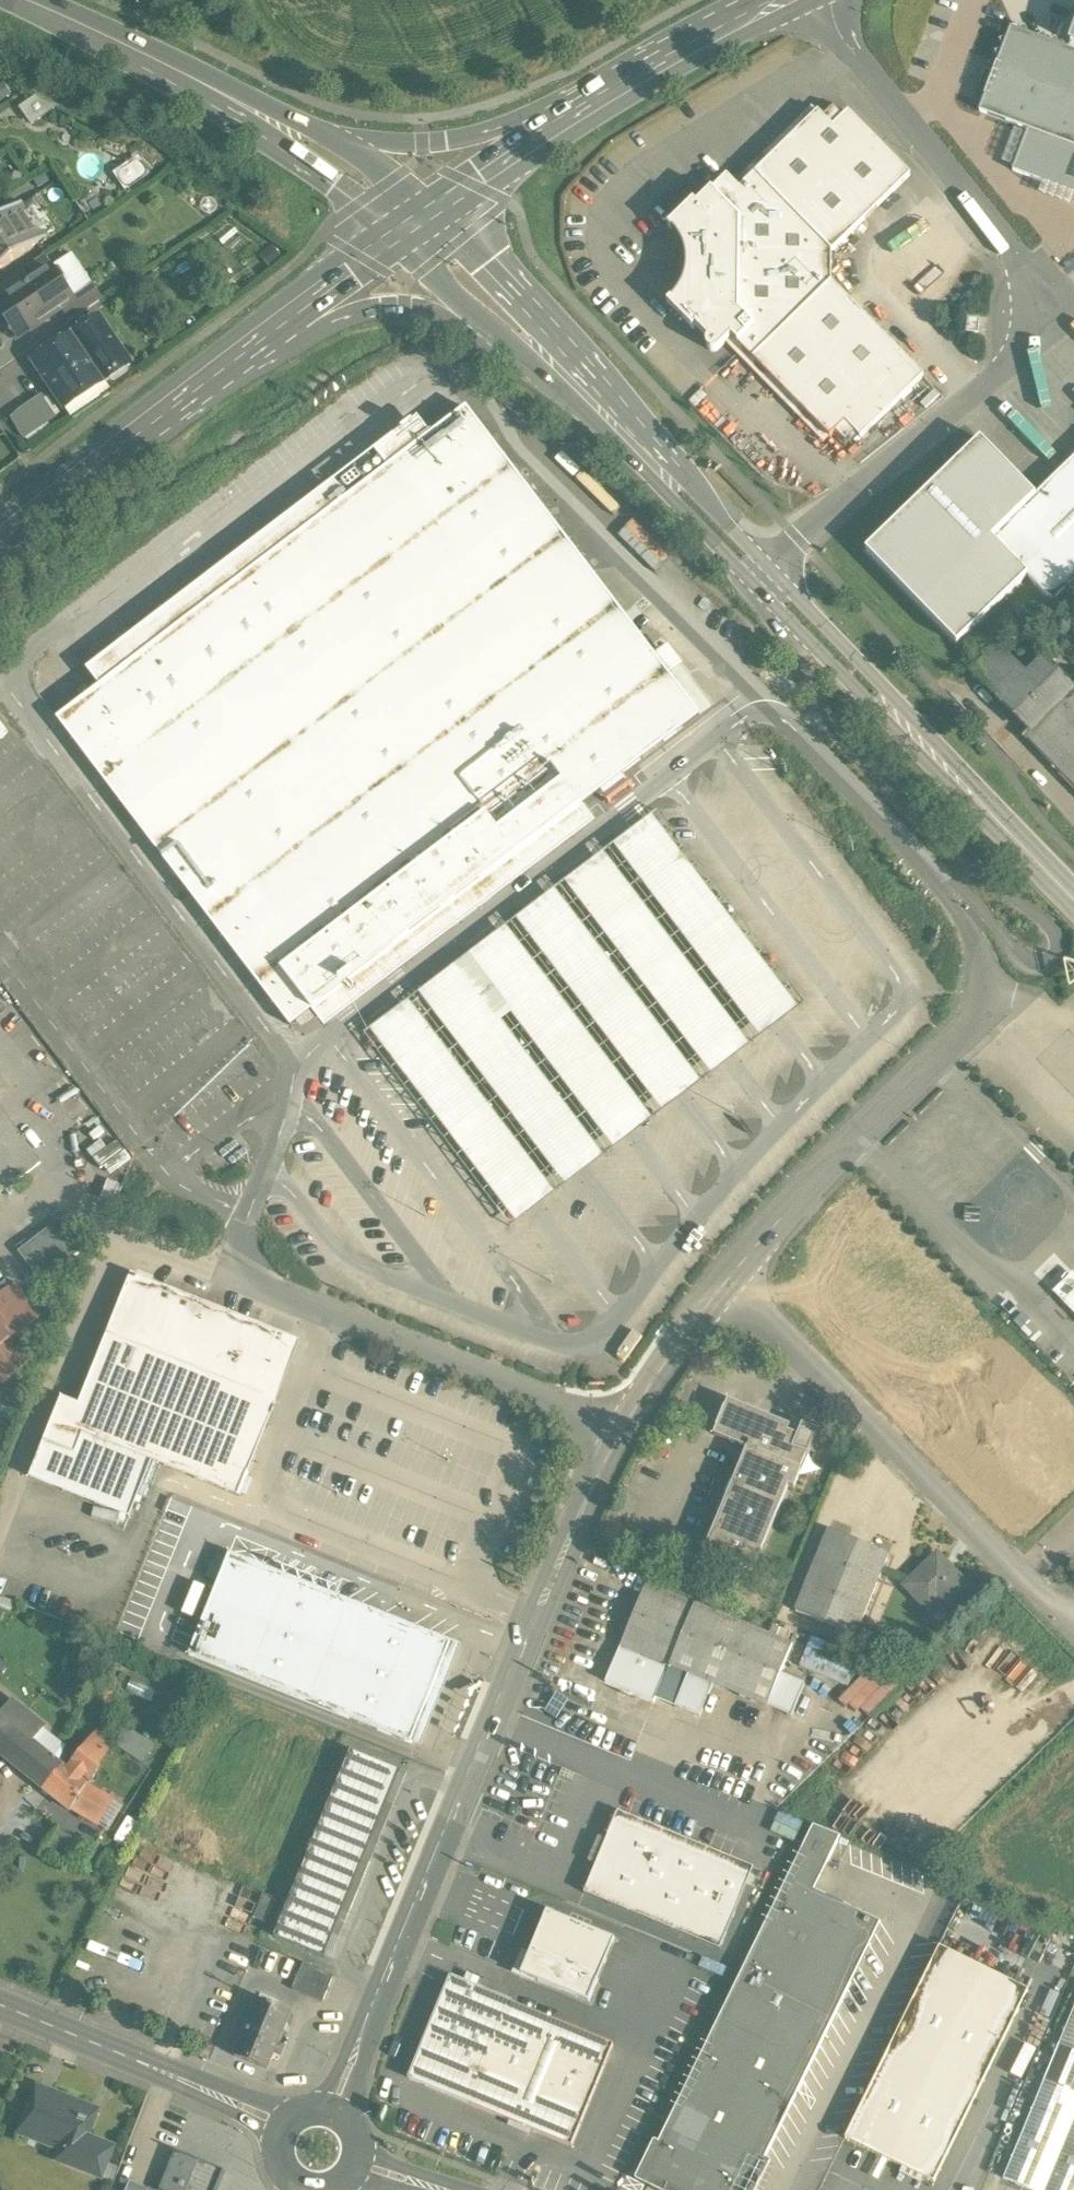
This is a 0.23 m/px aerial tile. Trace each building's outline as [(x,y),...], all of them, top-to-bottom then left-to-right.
[(1072,44),(1070,49),(1068,49),(1067,50),(1058,46),(1055,39),(1048,42),(1046,42),(1043,35),(1036,38),(1027,34),(1024,27),(1017,31),(1010,28),(1006,38),(999,41),(1002,48),(1002,50),(995,53),(998,60),(979,111),(1028,130),(1012,171),(1073,194),(1073,45),(1072,44)] [(23,109),(37,125),(59,107),(45,91),(23,109)] [(848,112),(845,115),(833,102),(820,115),(818,112),(739,189),(727,176),(696,206),(693,202),(668,227),(672,231),(682,247),(686,266),(682,285),(671,301),(671,300),(667,304),(668,306),(669,305),(692,329),(695,326),(708,340),(707,341),(706,345),(707,347),(708,349),(710,351),(712,352),(715,352),(717,351),(725,343),(824,444),(830,437),(830,438),(833,435),(845,448),(858,435),(860,438),(923,376),(831,283),(831,252),(910,175),(848,112)] [(128,186),(153,175),(146,158),(121,169),(128,186)] [(0,218),(0,270),(46,239),(22,203),(0,218)] [(44,256),(22,271),(29,282),(30,282),(51,268),(44,256)] [(30,282),(29,282),(0,301),(0,312),(18,339),(61,309),(74,300),(73,299),(62,283),(63,276),(59,270),(52,268),(52,267),(51,268),(30,282)] [(93,286),(73,299),(74,300),(61,309),(70,322),(102,300),(93,286)] [(979,318),(967,317),(966,332),(978,333),(979,318)] [(130,365),(99,318),(73,335),(105,382),(130,365)] [(105,382),(73,335),(33,362),(65,409),(105,382)] [(41,395),(9,417),(24,439),(56,417),(41,395)] [(466,408),(57,719),(290,1026),(334,993),(342,1004),(373,980),(365,969),(700,715),(466,408)] [(1035,495),(980,439),(867,551),(958,643),(1027,575),(991,538),(1035,495)] [(1073,584),(1073,457),(1035,495),(991,538),(1027,575),(1054,603),(1073,584)] [(639,519),(623,534),(657,570),(673,555),(639,519)] [(997,650),(974,672),(996,695),(1019,673),(997,650)] [(1019,673),(996,695),(1030,730),(1070,691),(1043,664),(1026,680),(1019,673)] [(1028,733),(1073,780),(1073,688),(1028,733)] [(657,813),(369,1031),(516,1223),(804,1005),(657,813)] [(41,1163),(0,1109),(0,1194),(41,1163)] [(59,1222),(19,1254),(41,1283),(82,1251),(59,1222)] [(155,1271),(144,1267),(142,1271),(154,1276),(155,1271)] [(289,1338),(166,1289),(166,1288),(133,1275),(133,1276),(131,1275),(131,1277),(132,1278),(121,1305),(120,1305),(119,1306),(120,1307),(109,1335),(108,1334),(107,1335),(265,1398),(289,1338)] [(1071,1275),(1055,1291),(1073,1310),(1073,1278),(1071,1275)] [(0,1293),(0,1386),(29,1364),(11,1340),(40,1318),(13,1283),(0,1293)] [(265,1398),(107,1335),(107,1336),(109,1337),(100,1359),(98,1358),(97,1360),(99,1361),(91,1382),(89,1381),(88,1383),(90,1384),(81,1406),(79,1405),(78,1407),(80,1408),(72,1428),(85,1433),(104,1440),(103,1442),(105,1443),(106,1441),(134,1452),(133,1454),(136,1455),(137,1454),(151,1460),(165,1465),(164,1466),(166,1467),(167,1466),(195,1477),(194,1478),(197,1480),(197,1478),(225,1489),(225,1491),(227,1492),(228,1490),(240,1495),(248,1473),(238,1468),(265,1398)] [(299,1342),(289,1338),(265,1398),(238,1468),(248,1473),(299,1342)] [(62,1398),(44,1442),(76,1455),(85,1433),(72,1428),(80,1408),(78,1407),(63,1401),(64,1398),(62,1398)] [(790,1426),(728,1400),(713,1435),(747,1449),(706,1547),(755,1567),(788,1486),(794,1489),(802,1470),(801,1469),(807,1455),(808,1455),(818,1431),(802,1425),(797,1436),(787,1432),(790,1426)] [(134,1452),(106,1441),(105,1443),(103,1442),(104,1440),(85,1433),(76,1455),(44,1442),(30,1478),(33,1478),(33,1477),(63,1489),(62,1491),(65,1492),(65,1489),(95,1501),(95,1504),(97,1505),(97,1502),(130,1515),(140,1489),(142,1490),(143,1487),(141,1487),(146,1473),(148,1473),(148,1470),(147,1470),(151,1460),(137,1454),(136,1455),(133,1454),(134,1452)] [(889,1557),(828,1531),(795,1612),(856,1637),(889,1557)] [(451,1642),(231,1554),(189,1655),(411,1744),(412,1741),(450,1645),(451,1642)] [(972,1592),(937,1556),(904,1587),(921,1605),(929,1597),(948,1616),(972,1592)] [(702,1590),(653,1570),(647,1585),(695,1605),(696,1605),(702,1590)] [(629,1626),(620,1647),(669,1667),(695,1605),(647,1585),(646,1585),(633,1616),(629,1626)] [(696,1605),(695,1605),(669,1667),(688,1675),(713,1685),(767,1707),(781,1674),(792,1645),(696,1605)] [(633,1616),(628,1614),(624,1624),(629,1626),(633,1616)] [(669,1667),(620,1647),(605,1683),(654,1703),(669,1667)] [(805,1684),(781,1674),(767,1707),(791,1717),(805,1684)] [(713,1685),(688,1675),(675,1707),(700,1717),(713,1685)] [(43,1729),(26,1716),(15,1730),(32,1743),(43,1729)] [(15,1730),(0,1717),(0,1753),(43,1789),(43,1788),(62,1767),(32,1743),(15,1730)] [(148,1762),(159,1744),(131,1726),(120,1744),(148,1762)] [(103,1738),(102,1737),(97,1743),(106,1751),(110,1744),(104,1738),(103,1738)] [(93,1740),(73,1765),(85,1775),(90,1779),(106,1751),(97,1743),(93,1740)] [(350,1751),(274,1937),(325,1958),(324,1957),(400,1772),(401,1772),(350,1751)] [(85,1775),(73,1765),(67,1771),(80,1781),(85,1775)] [(62,1767),(43,1788),(71,1811),(72,1810),(86,1786),(80,1781),(67,1771),(62,1767)] [(400,1772),(324,1957),(325,1958),(332,1960),(408,1775),(401,1772),(400,1772)] [(85,1775),(80,1781),(86,1786),(86,1785),(90,1779),(85,1775)] [(86,1786),(72,1810),(96,1824),(111,1799),(86,1785),(86,1786)] [(747,1869),(614,1815),(585,1888),(718,1941),(747,1869)] [(658,2144),(643,2176),(672,2189),(749,2189),(764,2160),(881,1922),(814,1890),(840,1837),(814,1826),(658,2144)] [(81,1842),(59,1830),(47,1850),(68,1863),(81,1842)] [(94,1846),(83,1839),(75,1853),(86,1860),(94,1846)] [(614,1939),(547,1911),(521,1975),(588,2003),(614,1939)] [(1028,1991),(939,1947),(845,2139),(934,2183),(1028,1991)] [(334,1976),(303,1963),(292,1990),(323,2003),(334,1976)] [(512,2003),(451,1978),(409,2079),(470,2104),(512,2003)] [(291,2013),(258,2000),(250,2020),(282,2033),(291,2013)] [(613,2045),(512,2003),(470,2104),(571,2146),(613,2045)] [(1003,2179),(1029,2189),(1073,2189),(1073,2010),(1003,2179)] [(282,2033),(250,2020),(234,2057),(267,2070),(274,2054),(281,2057),(284,2047),(278,2045),(282,2033)] [(91,2110),(38,2089),(23,2127),(66,2144),(59,2161),(100,2177),(111,2150),(88,2141),(88,2139),(81,2136),(91,2110)] [(176,2154),(161,2189),(214,2189),(221,2173),(176,2154)]
